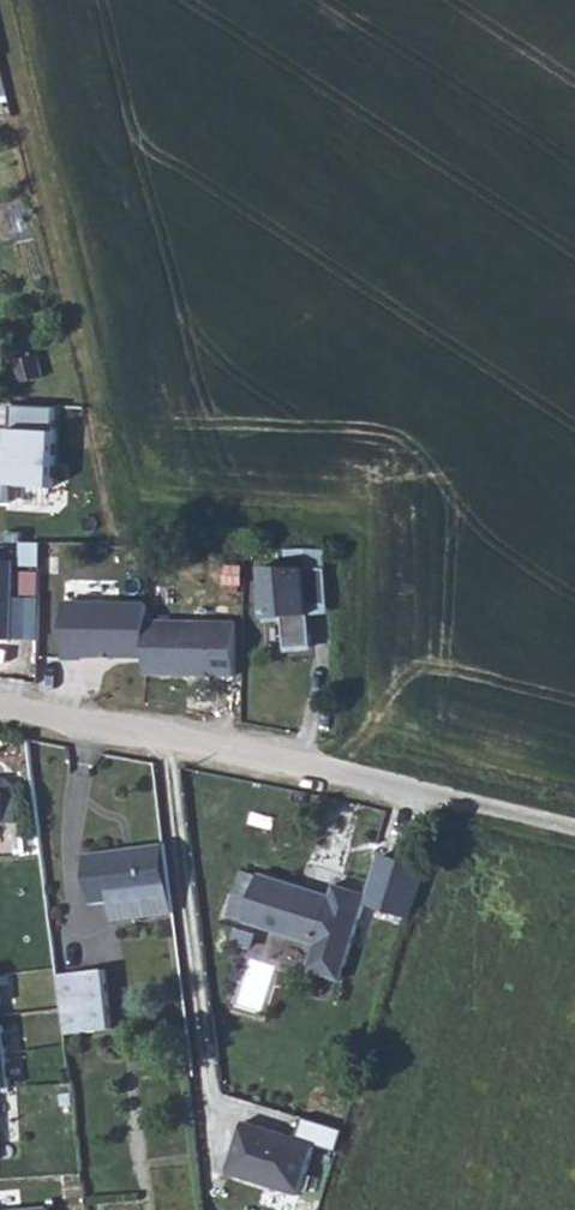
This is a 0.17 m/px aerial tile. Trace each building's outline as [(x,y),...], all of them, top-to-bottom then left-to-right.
[(2,55),(0,55),(0,96),(11,93),(2,55)] [(39,351),(19,355),(24,377),(44,372),(39,351)] [(16,410),(14,465),(0,464),(0,504),(45,507),(46,496),(61,497),(63,441),(54,440),(56,412),(16,410)] [(14,633),(18,554),(0,553),(0,632),(14,633)] [(338,603),(337,567),(274,568),(275,589),(272,588),(272,613),(291,613),(291,644),(318,644),(318,612),(318,604),(338,603)] [(148,614),(149,597),(67,593),(65,648),(84,649),(84,646),(146,648),(148,614)] [(338,611),(338,603),(318,604),(318,612),(338,611)] [(238,619),(148,614),(146,648),(146,667),(236,671),(238,619)] [(17,818),(17,788),(7,787),(7,774),(0,774),(0,818),(17,818)] [(169,893),(162,839),(84,854),(91,904),(109,901),(169,893)] [(365,909),(383,913),(396,867),(378,862),(365,909)] [(408,920),(421,874),(396,867),(383,913),(408,920)] [(329,901),(258,878),(242,926),(312,949),(304,975),(337,986),(365,901),(333,890),(329,901)] [(169,893),(109,901),(112,922),(172,913),(169,893)] [(75,975),(81,1034),(110,1031),(104,972),(75,975)] [(55,977),(62,1036),(81,1034),(75,975),(55,977)] [(339,1152),(346,1129),(304,1117),(298,1137),(245,1121),(230,1173),(301,1194),(315,1145),(339,1152)]
